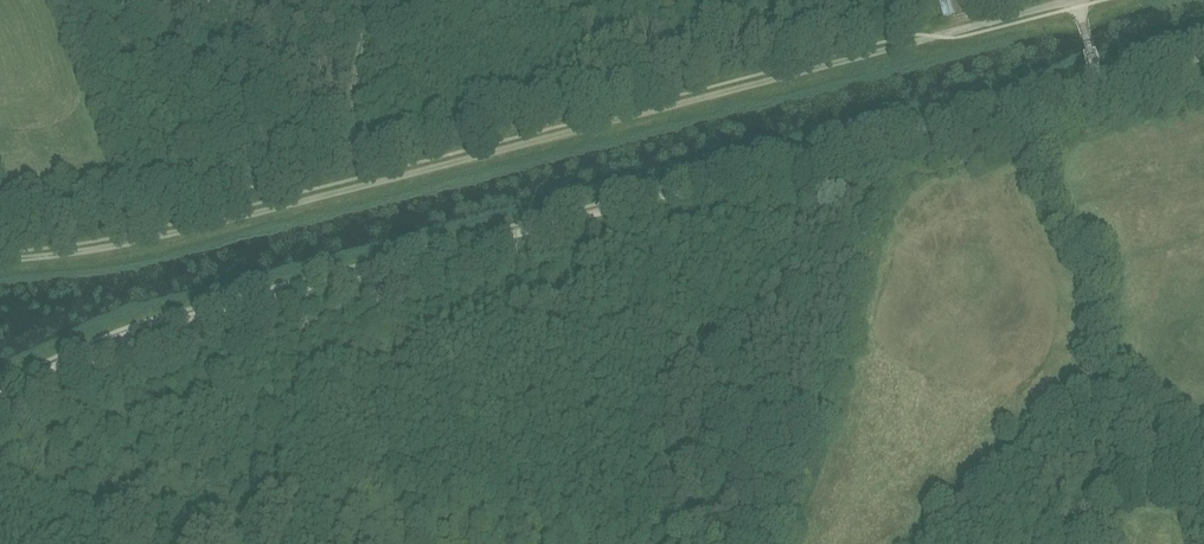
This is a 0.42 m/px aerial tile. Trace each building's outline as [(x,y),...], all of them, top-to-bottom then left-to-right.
[(964,0),(939,0),(944,18),(967,11),(964,0)]
